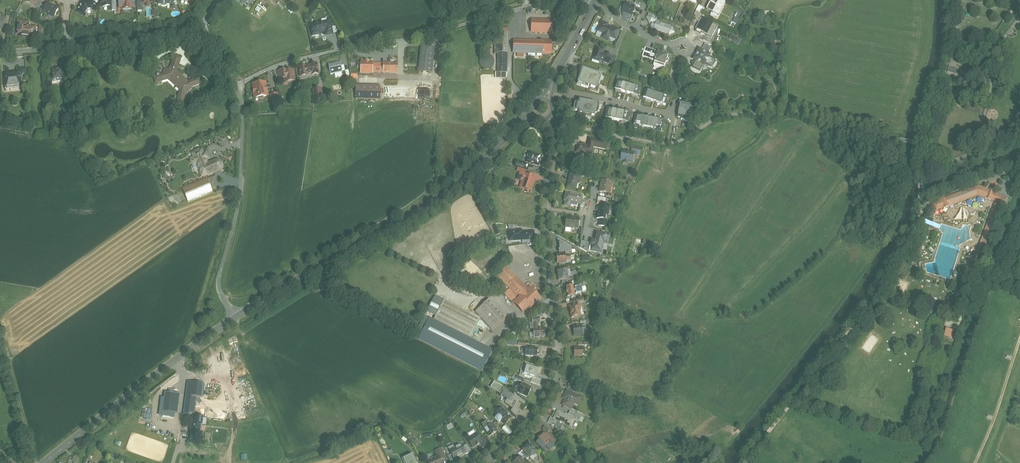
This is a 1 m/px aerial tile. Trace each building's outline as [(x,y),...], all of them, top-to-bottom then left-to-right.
[(83,1),(77,11),(84,15),(88,9),(96,9),(95,4),(95,0),(89,0),(89,1),(83,1)] [(120,7),(123,6),(124,9),(125,9),(127,10),(129,9),(131,9),(131,6),(134,6),(134,0),(119,0),(120,7)] [(707,9),(712,12),(710,15),(717,19),(727,2),(722,0),(718,0),(716,4),(711,1),(707,9)] [(52,5),(48,3),(46,8),(44,11),(44,12),(54,17),(59,8),(55,7),(55,6),(52,5)] [(635,7),(626,3),(623,11),(624,12),(623,13),(626,15),(627,13),(632,15),(636,7),(635,7)] [(39,8),(37,13),(42,16),(44,12),(44,11),(46,8),(41,5),(39,8)] [(699,6),(696,11),(703,14),(705,9),(699,6)] [(658,16),(649,13),(647,18),(650,24),(657,21),(656,20),(658,16)] [(514,17),(491,22),(493,27),(515,22),(514,17)] [(552,20),(532,19),(532,32),(552,32),(552,20)] [(707,20),(698,23),(699,29),(699,30),(697,35),(696,36),(697,36),(705,40),(705,41),(705,40),(709,35),(714,33),(714,32),(714,33),(712,28),(713,28),(714,28),(712,23),(708,24),(707,21),(707,20)] [(29,22),(18,21),(17,35),(22,36),(25,37),(26,36),(31,37),(35,34),(36,27),(28,26),(29,22)] [(329,21),(324,22),(324,26),(325,31),(326,35),(332,34),(329,21)] [(661,24),(659,25),(657,21),(650,24),(651,25),(654,26),(654,27),(654,28),(655,29),(654,31),(655,30),(656,31),(657,31),(658,31),(659,31),(660,31),(669,34),(669,33),(670,35),(675,32),(672,27),(671,28),(671,27),(661,24)] [(324,22),(311,25),(313,35),(319,34),(319,32),(325,31),(324,26),(324,22)] [(610,27),(607,26),(608,25),(602,22),(598,31),(604,33),(602,38),(608,40),(610,36),(616,39),(620,30),(614,27),(613,28),(612,28),(610,27)] [(508,32),(498,32),(497,72),(507,72),(508,32)] [(731,35),(729,40),(739,43),(741,39),(731,35)] [(528,40),(514,40),(513,52),(528,53),(528,40)] [(551,41),(528,40),(528,53),(551,53),(551,41)] [(712,48),(705,44),(702,51),(709,54),(712,48)] [(434,47),(422,46),(419,71),(431,73),(434,47)] [(604,50),(597,47),(593,59),(600,61),(600,60),(613,65),(615,58),(602,54),(604,50)] [(658,52),(645,48),(642,56),(656,61),(658,52)] [(700,50),(695,60),(696,61),(693,67),(700,71),(703,64),(705,65),(706,64),(711,67),(712,66),(713,66),(713,65),(714,64),(714,63),(715,61),(715,60),(709,57),(710,55),(709,54),(702,51),(700,50)] [(669,55),(659,51),(656,61),(655,64),(665,67),(666,62),(668,62),(669,59),(668,58),(669,55)] [(489,55),(488,55),(487,55),(486,55),(485,55),(484,56),(483,56),(483,57),(482,57),(482,58),(481,58),(481,59),(481,60),(480,61),(480,62),(480,63),(481,64),(481,65),(481,66),(482,67),(483,68),(485,69),(486,69),(487,70),(489,69),(490,69),(491,69),(492,68),(492,67),(493,67),(493,66),(494,65),(494,64),(494,63),(494,62),(494,61),(494,60),(494,59),(493,58),(492,57),(491,56),(490,56),(489,55)] [(180,63),(173,61),(171,68),(168,70),(167,69),(166,70),(165,70),(164,71),(164,72),(164,73),(164,74),(165,74),(153,77),(156,83),(168,79),(180,90),(177,103),(183,104),(185,95),(193,86),(201,83),(199,78),(188,82),(177,71),(180,63)] [(373,62),(361,61),(361,74),(373,74),(373,72),(373,63),(373,62)] [(340,62),(329,65),(331,74),(342,72),(340,62)] [(383,63),(373,63),(373,72),(383,72),(383,63)] [(397,63),(383,63),(383,72),(397,73),(397,63)] [(311,65),(306,66),(306,65),(299,66),(301,76),(307,75),(312,74),(312,75),(319,74),(317,64),(311,65)] [(948,72),(960,75),(961,70),(962,69),(949,65),(948,72)] [(63,68),(52,69),(53,76),(52,76),(52,81),(58,81),(58,80),(64,79),(64,78),(63,69),(63,68)] [(69,69),(63,69),(64,78),(72,78),(69,69)] [(593,73),(583,69),(581,73),(579,72),(577,83),(582,84),(581,86),(591,89),(597,91),(602,75),(595,73),(595,74),(593,74),(593,73)] [(293,70),(287,71),(286,70),(278,71),(280,79),(285,78),(285,80),(288,79),(288,81),(295,80),(293,70)] [(15,73),(10,73),(10,74),(5,75),(4,75),(5,76),(5,86),(6,86),(21,85),(22,85),(21,84),(21,77),(20,73),(20,74),(15,74),(15,73)] [(261,83),(258,83),(257,83),(256,83),(255,83),(253,84),(255,97),(259,97),(260,98),(263,97),(264,96),(268,96),(268,95),(267,91),(268,91),(267,86),(266,86),(266,82),(264,82),(263,82),(261,82),(261,83)] [(619,82),(616,90),(638,97),(640,88),(619,82)] [(380,86),(356,85),(356,100),(380,100),(380,86)] [(321,88),(313,90),(314,98),(323,97),(321,88)] [(647,90),(644,99),(665,106),(668,97),(647,90)] [(278,93),(271,94),(268,95),(271,95),(272,103),(279,102),(278,93)] [(577,102),(575,111),(578,112),(578,116),(587,117),(587,115),(594,116),(597,103),(579,100),(579,103),(577,102)] [(695,113),(691,104),(681,102),(678,118),(689,120),(695,113)] [(629,114),(610,110),(608,121),(627,125),(629,114)] [(636,117),(634,127),(662,132),(664,122),(636,117)] [(588,146),(578,144),(576,152),(591,155),(593,147),(592,147),(594,139),(589,138),(588,146)] [(608,142),(594,139),(592,147),(593,147),(607,149),(608,142)] [(642,148),(633,146),(632,152),(635,153),(635,154),(641,156),(642,148)] [(203,154),(202,150),(199,151),(198,150),(197,150),(196,151),(195,152),(195,153),(193,154),(195,157),(192,159),(192,160),(191,161),(192,162),(192,163),(193,163),(193,164),(194,164),(197,163),(202,176),(214,171),(210,163),(208,164),(206,160),(207,159),(206,158),(205,155),(204,154),(203,154)] [(632,152),(623,150),(621,159),(624,160),(624,161),(628,162),(629,161),(633,162),(635,154),(635,153),(632,152)] [(541,156),(530,152),(529,155),(528,154),(526,159),(527,159),(527,161),(538,165),(539,163),(540,163),(541,159),(541,156)] [(218,160),(210,163),(214,171),(221,168),(222,166),(222,165),(222,163),(221,163),(220,161),(218,160)] [(523,162),(516,160),(514,166),(518,167),(521,168),(523,162)] [(524,173),(520,172),(518,178),(523,179),(520,187),(531,190),(534,182),(532,181),(534,177),(524,173)] [(578,175),(570,174),(567,187),(574,188),(575,182),(580,183),(581,176),(578,175)] [(207,180),(184,189),(189,201),(212,191),(207,180)] [(617,183),(602,180),(601,184),(601,183),(600,186),(601,186),(600,192),(606,193),(613,195),(615,195),(615,194),(610,193),(611,187),(612,183),(617,184),(617,183)] [(978,186),(946,198),(949,205),(979,195),(991,200),(994,192),(993,192),(978,186)] [(1007,198),(994,192),(991,200),(996,202),(1003,205),(1004,205),(1007,198)] [(582,196),(566,193),(564,199),(566,200),(565,206),(569,207),(570,202),(579,204),(579,207),(580,207),(580,206),(581,199),(582,196)] [(946,198),(935,202),(936,207),(937,207),(937,209),(944,206),(944,207),(949,205),(946,198)] [(996,202),(978,251),(985,254),(1003,205),(996,202)] [(610,206),(600,205),(600,208),(599,208),(599,211),(598,215),(597,219),(600,219),(607,221),(608,216),(609,206),(610,207),(610,206)] [(579,220),(567,218),(565,227),(578,229),(579,220)] [(927,220),(925,224),(940,228),(941,225),(927,220)] [(522,232),(521,230),(516,230),(509,230),(509,240),(522,240),(522,232)] [(527,239),(534,239),(534,231),(522,232),(522,240),(527,239)] [(610,235),(596,232),(595,240),(591,239),(590,243),(590,246),(592,246),(591,251),(601,253),(603,242),(602,242),(602,239),(608,240),(610,235)] [(565,252),(565,253),(571,253),(571,247),(558,239),(559,252),(565,252)] [(590,243),(581,241),(580,248),(587,252),(589,246),(590,246),(590,243)] [(978,251),(974,262),(981,264),(985,254),(978,251)] [(565,253),(556,254),(557,262),(565,262),(565,260),(570,260),(570,256),(565,256),(565,253)] [(522,283),(505,265),(496,274),(510,288),(516,295),(514,297),(517,300),(521,296),(529,290),(522,283)] [(567,269),(558,270),(558,271),(558,279),(559,279),(559,280),(568,280),(568,276),(574,276),(573,271),(567,271),(567,269)] [(503,283),(499,287),(503,292),(508,288),(503,283)] [(574,288),(573,286),(566,288),(567,297),(570,296),(571,298),(574,297),(573,296),(575,295),(575,294),(576,293),(576,294),(581,293),(580,286),(575,287),(575,288),(574,288)] [(516,295),(510,288),(505,294),(514,303),(517,300),(514,297),(516,295)] [(541,298),(531,288),(529,290),(521,296),(530,305),(530,306),(531,307),(541,298)] [(530,305),(521,296),(517,300),(514,303),(523,312),(530,306),(530,305)] [(506,318),(489,299),(476,311),(493,330),(506,318)] [(480,318),(444,300),(434,320),(470,339),(480,318)] [(579,304),(569,306),(572,318),(581,316),(579,304)] [(425,315),(414,337),(419,339),(429,318),(425,315)] [(434,320),(430,318),(429,318),(419,339),(482,372),(493,350),(470,339),(434,320)] [(537,322),(533,323),(534,329),(533,329),(534,338),(546,336),(545,327),(539,328),(538,325),(537,325),(537,322)] [(585,325),(573,327),(574,335),(583,334),(582,329),(586,329),(585,325)] [(945,336),(954,339),(956,331),(948,329),(945,336)] [(537,349),(526,348),(526,356),(537,356),(537,349)] [(583,348),(574,348),(574,356),(583,356),(583,352),(584,352),(584,349),(583,349),(583,348)] [(539,369),(525,365),(523,372),(522,375),(525,376),(532,378),(536,380),(536,378),(539,369)] [(542,380),(536,378),(536,380),(532,378),(531,382),(540,387),(542,380)] [(204,383),(188,381),(184,414),(195,416),(197,397),(202,398),(204,383)] [(513,397),(508,394),(509,391),(506,389),(494,381),(493,381),(496,382),(492,387),(502,394),(501,396),(507,400),(505,403),(513,408),(514,408),(518,401),(524,405),(526,402),(514,395),(513,397)] [(531,388),(522,383),(517,392),(527,396),(531,388)] [(177,393),(165,392),(163,412),(175,413),(177,393)] [(573,394),(568,392),(565,399),(566,399),(563,405),(571,409),(574,403),(575,404),(576,400),(579,402),(581,398),(573,394)] [(505,411),(502,408),(496,414),(497,416),(495,418),(499,422),(501,420),(506,424),(512,418),(506,413),(507,412),(506,411),(505,412),(505,411)] [(520,411),(514,408),(513,408),(511,412),(516,417),(520,411)] [(465,409),(459,413),(462,417),(468,413),(465,409)] [(494,420),(485,410),(481,413),(484,416),(485,416),(491,422),(494,420)] [(567,416),(557,411),(554,418),(556,419),(558,421),(563,423),(568,425),(569,423),(572,425),(575,420),(579,422),(581,417),(570,412),(567,416)] [(555,428),(560,431),(563,423),(558,421),(556,426),(555,428)] [(489,427),(485,429),(490,436),(497,432),(495,429),(496,428),(493,423),(489,427)] [(200,425),(192,424),(191,435),(199,436),(200,425)] [(513,431),(506,425),(502,429),(508,436),(513,431)] [(549,431),(545,427),(543,429),(543,430),(544,430),(543,431),(544,432),(544,433),(543,434),(545,436),(543,438),(541,437),(538,440),(539,440),(537,443),(542,448),(545,444),(546,445),(546,446),(548,448),(550,449),(554,446),(553,445),(556,442),(555,441),(553,439),(554,438),(548,433),(549,432),(549,431)] [(476,433),(467,440),(473,448),(475,446),(476,446),(479,444),(480,443),(482,441),(480,439),(476,433)] [(484,437),(480,439),(482,441),(480,443),(483,447),(489,444),(484,437)] [(528,443),(525,446),(526,447),(523,450),(521,452),(525,458),(528,456),(530,458),(537,452),(529,444),(528,443)] [(464,450),(466,455),(471,452),(467,445),(462,447),(464,450)] [(445,458),(441,448),(436,451),(438,456),(440,460),(445,458)] [(457,453),(451,456),(453,461),(466,455),(464,450),(463,451),(457,453)] [(407,456),(402,458),(404,462),(417,462),(412,453),(407,456)]
